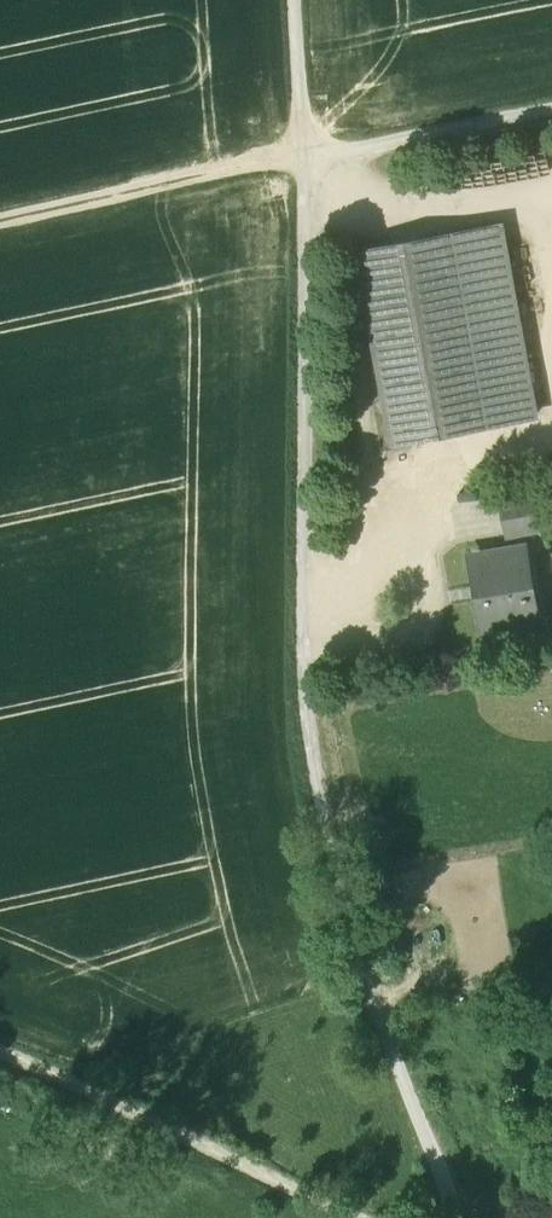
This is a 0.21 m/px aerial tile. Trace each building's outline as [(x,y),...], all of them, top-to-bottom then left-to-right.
[(500,226),(356,253),(391,443),(535,416),(500,226)] [(535,491),(498,498),(504,532),(541,525),(535,491)] [(523,545),(475,553),(483,595),(475,597),(481,630),(528,623),(523,594),(531,593),(523,545)]
